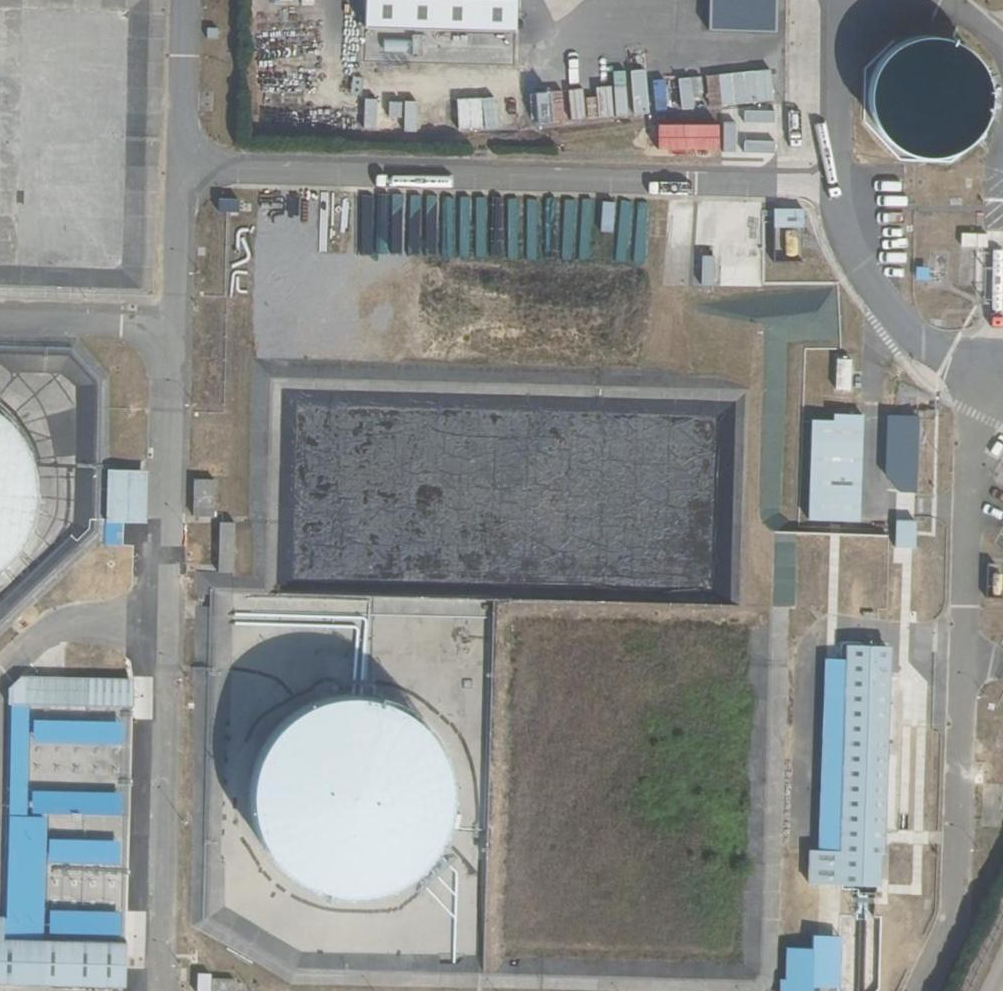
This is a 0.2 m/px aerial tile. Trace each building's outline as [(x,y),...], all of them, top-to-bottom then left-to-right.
[(362,29),(512,32),(513,0),(363,0),(362,29)] [(710,31),(776,32),(776,0),(710,0),(710,31)] [(952,42),(942,39),(928,37),(917,38),(906,41),(896,46),(887,52),(880,60),(874,69),(869,79),(867,89),(866,100),(868,111),(871,122),(876,131),(883,140),(891,147),(900,153),(910,157),(930,159),(941,158),(951,154),(961,149),(969,142),(977,134),(982,125),(986,115),(988,104),(988,93),(987,82),(983,72),(977,63),(970,54),(962,47),(952,42)] [(383,52),(406,54),(408,41),(384,38),(383,52)] [(613,85),(593,88),(598,120),(650,112),(643,68),(612,73),(613,85)] [(772,103),(772,71),(706,73),(706,105),(772,103)] [(566,90),(570,120),(584,119),(581,89),(566,90)] [(534,123),(564,121),(562,91),(533,92),(534,123)] [(457,102),(462,134),(491,129),(487,98),(457,102)] [(747,252),(747,206),(667,207),(668,287),(760,286),(760,252),(747,252)] [(802,257),(800,208),(772,209),(773,257),(802,257)] [(854,358),(835,358),(834,392),(853,393),(854,358)] [(7,572),(16,563),(24,554),(30,543),(35,531),(39,519),(41,507),(42,494),(41,482),(39,470),(35,458),(30,446),(24,435),(16,425),(7,417),(0,411),(0,578),(7,572)] [(827,421),(806,421),(802,523),(854,523),(856,414),(826,413),(827,421)] [(197,463),(196,476),(226,477),(226,464),(197,463)] [(148,470),(107,469),(106,522),(147,523),(148,470)] [(214,518),(215,478),(193,478),(192,517),(214,518)] [(894,520),(894,533),(917,534),(918,521),(894,520)] [(124,546),(124,530),(104,530),(103,546),(124,546)] [(217,572),(232,573),(234,531),(219,530),(217,572)] [(916,549),(916,534),(894,534),(894,548),(916,549)] [(795,601),(795,602),(908,605),(909,559),(846,558),(845,575),(786,574),(786,601),(795,601)] [(318,632),(318,643),(331,643),(332,653),(344,653),(343,631),(318,632)] [(887,649),(842,647),(843,683),(831,683),(831,706),(844,708),(839,852),(809,851),(808,887),(877,890),(878,853),(883,855),(887,649)] [(381,705),(369,703),(357,702),(345,703),(333,705),(321,709),(310,714),(299,720),(290,727),(281,736),(273,746),(266,756),(261,767),(257,779),(255,791),(254,804),(255,816),(257,828),(260,840),(265,852),(271,862),(279,872),(288,881),(297,889),(308,895),(319,901),(331,905),(343,907),(357,908),(369,907),(381,905),(393,901),(404,896),(415,890),(425,882),(434,873),(441,863),(448,853),(453,841),(456,830),(459,817),(459,805),(459,793),(456,781),(453,769),(448,757),(441,747),(434,737),(425,728),(415,721),(404,714),(393,709),(381,705)] [(126,989),(127,944),(4,940),(4,918),(0,917),(0,986),(126,989)] [(780,990),(813,990),(813,988),(838,989),(840,936),(811,935),(810,948),(782,947),(780,990)] [(234,978),(209,978),(209,990),(234,990),(234,978)]
